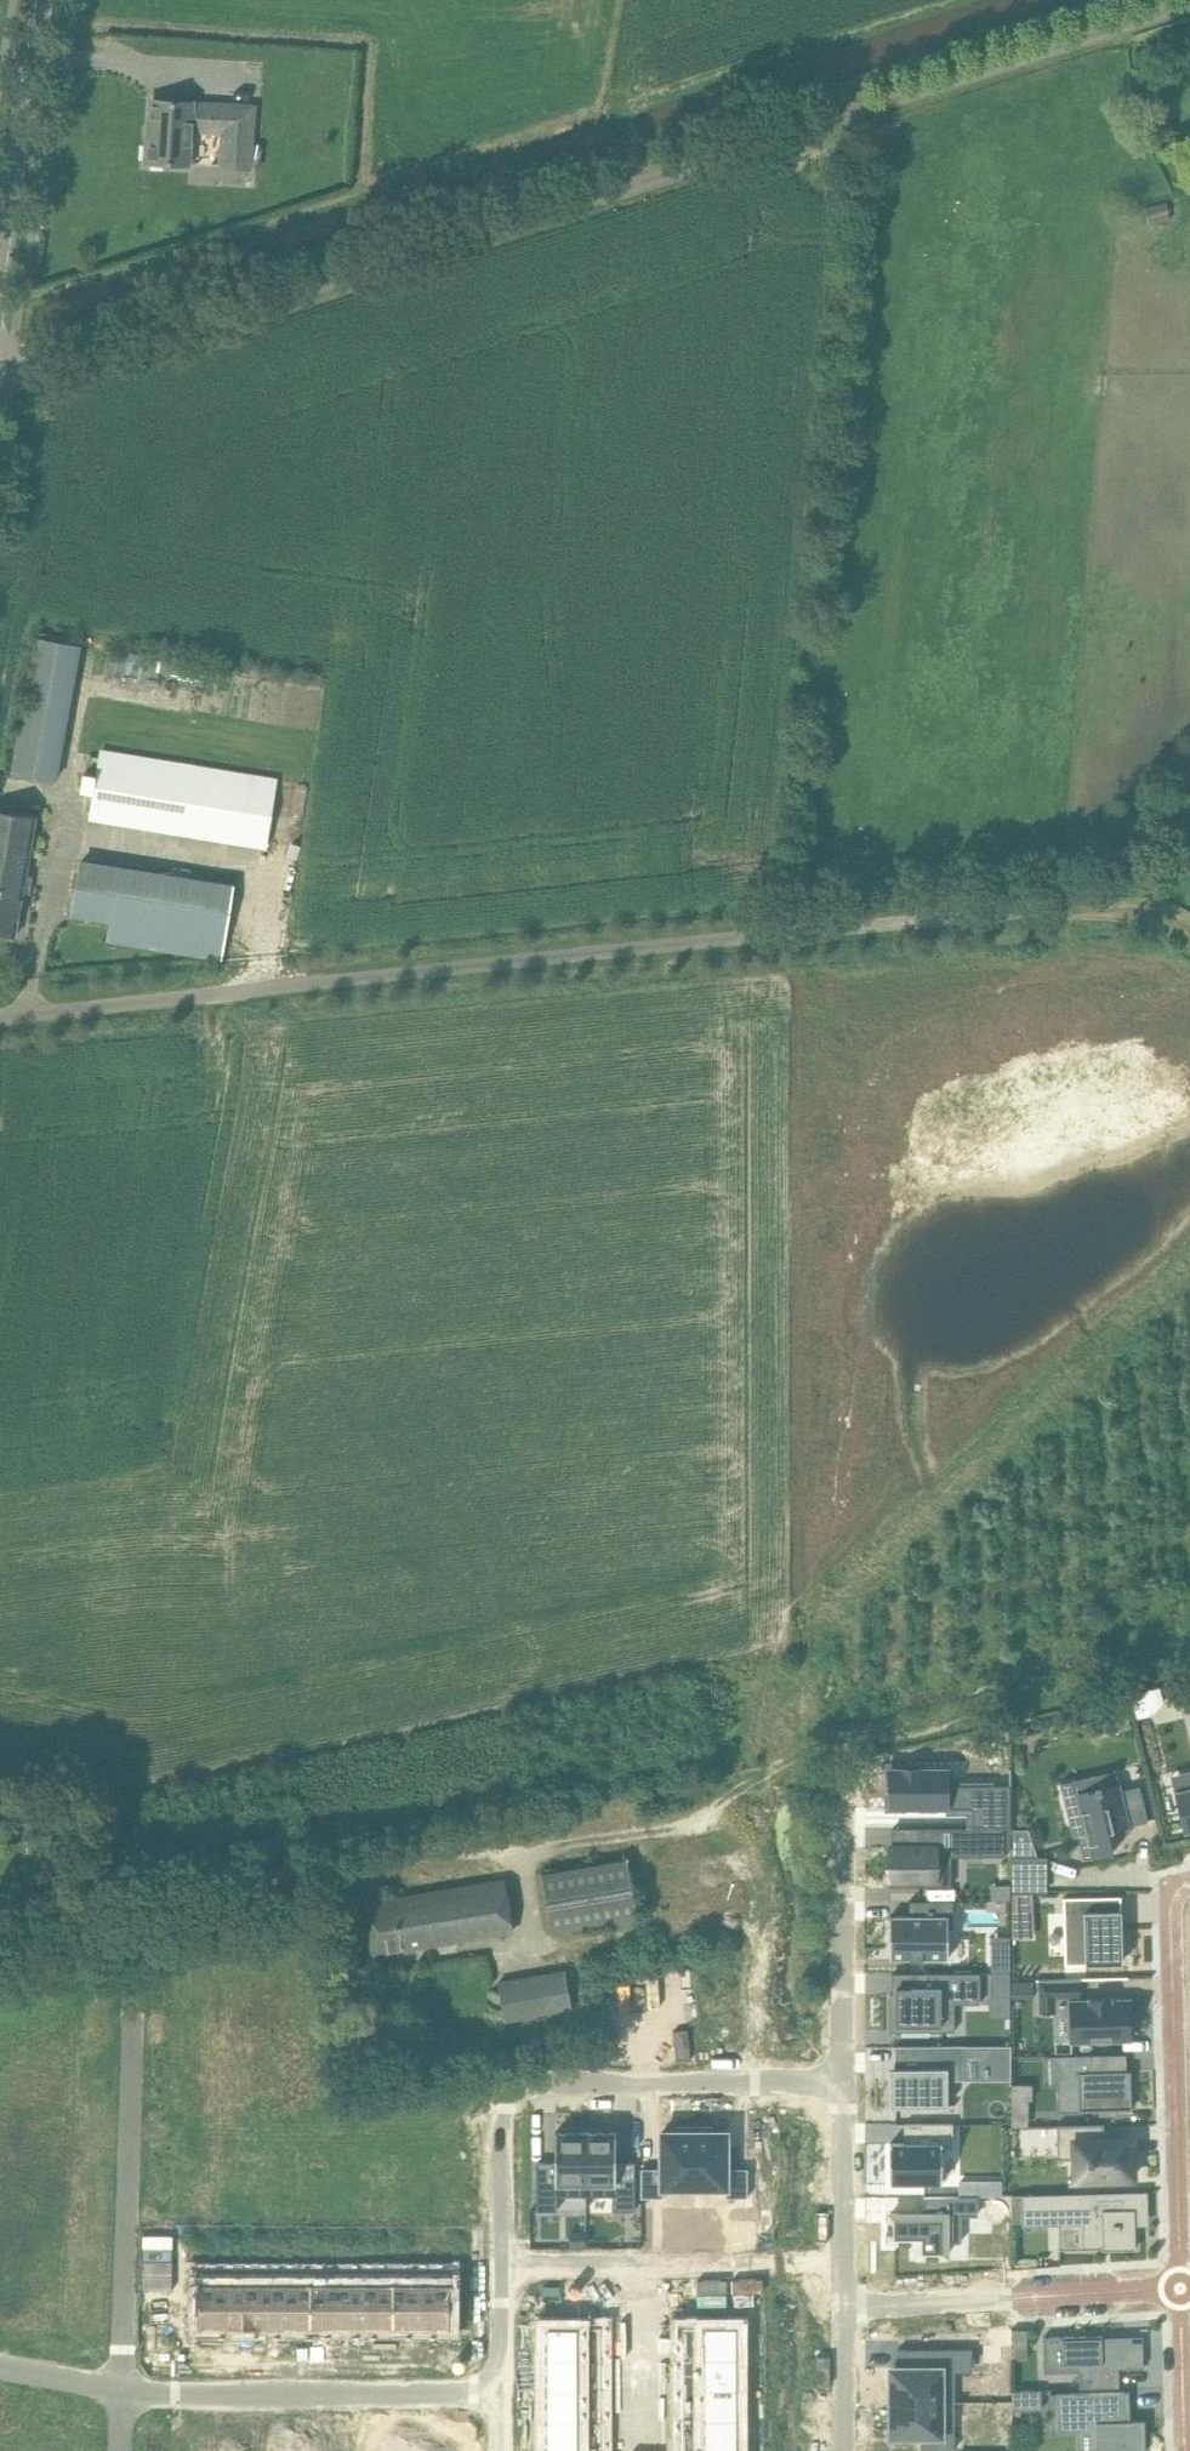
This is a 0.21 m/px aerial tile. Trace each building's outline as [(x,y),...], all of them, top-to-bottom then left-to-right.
[(250,168),(254,106),(154,100),(151,141),(147,140),(146,162),(189,165),(191,130),(223,132),(221,167),(250,168)] [(1170,218),(1166,201),(1144,206),(1148,223),(1170,218)] [(60,779),(78,642),(32,636),(14,773),(60,779)] [(87,823),(269,845),(278,772),(98,750),(96,773),(82,772),(79,792),(91,794),(87,823)] [(0,810),(0,933),(15,936),(23,892),(29,893),(32,875),(26,874),(36,816),(0,810)] [(234,885),(81,859),(71,915),(112,922),(109,942),(208,958),(221,961),(234,885)] [(1160,1690),(1132,1697),(1137,1720),(1151,1717),(1163,1704),(1160,1690)] [(889,1792),(889,1808),(907,1808),(919,1808),(938,1808),(946,1808),(946,1809),(972,1809),(972,1826),(967,1826),(967,1827),(1005,1827),(1011,1827),(1011,1785),(994,1785),(948,1785),(948,1769),(948,1768),(919,1768),(889,1768),(889,1781),(889,1792)] [(1096,1789),(1078,1794),(1087,1833),(1078,1835),(1078,1837),(1084,1859),(1114,1852),(1110,1837),(1109,1831),(1114,1830),(1129,1826),(1148,1821),(1140,1787),(1121,1791),(1119,1783),(1116,1770),(1093,1776),(1096,1789)] [(1178,1790),(1188,1833),(1189,1832),(1189,1787),(1178,1790)] [(892,1846),(890,1846),(890,1879),(907,1879),(907,1885),(952,1885),(952,1856),(982,1856),(982,1848),(1005,1848),(1005,1827),(967,1827),(917,1827),(917,1846),(892,1846)] [(1038,1858),(1028,1829),(1014,1829),(1014,1890),(1046,1890),(1046,1858),(1038,1858)] [(627,1858),(541,1873),(551,1933),(637,1918),(627,1858)] [(513,1933),(504,1880),(365,1903),(374,1956),(513,1933)] [(1032,1894),(1013,1894),(1014,1917),(1032,1917),(1032,1894)] [(1093,1897),(1063,1898),(1065,1947),(1085,1946),(1086,1964),(1123,1963),(1121,1910),(1093,1911),(1093,1897)] [(909,1915),(890,1915),(890,1959),(948,1959),(948,1918),(953,1918),(953,1900),(909,1900),(909,1902),(924,1902),(924,1915),(909,1915)] [(505,2022),(572,2011),(564,1969),(498,1981),(505,2022)] [(891,1993),(891,2031),(908,2031),(908,2035),(929,2035),(929,2031),(955,2031),(955,2004),(981,2004),(981,1973),(917,1973),(917,1993),(891,1993)] [(1079,1981),(1039,1982),(1039,2012),(1053,2012),(1054,2041),(1072,2041),(1130,2039),(1130,2034),(1134,2034),(1134,2016),(1130,2016),(1129,2000),(1110,2001),(1110,1999),(1091,2000),(1091,2001),(1080,2002),(1079,1981)] [(1033,1982),(1011,1982),(1012,1999),(1033,1999),(1033,1982)] [(890,2067),(890,2106),(895,2106),(955,2106),(955,2104),(948,2104),(948,2079),(962,2079),(1011,2079),(1011,2045),(962,2045),(895,2045),(895,2067),(890,2067)] [(1102,2054),(1047,2056),(1048,2084),(1061,2084),(1061,2111),(1079,2111),(1100,2110),(1100,2115),(1115,2114),(1115,2110),(1132,2109),(1131,2071),(1127,2071),(1103,2071),(1102,2054)] [(1011,2101),(1011,2127),(1028,2127),(1028,2101),(1011,2101)] [(890,2142),(890,2181),(942,2181),(942,2146),(953,2146),(953,2123),(904,2123),(904,2142),(890,2142)] [(1076,2159),(1077,2179),(1135,2177),(1134,2139),(1106,2140),(1105,2125),(1058,2126),(1059,2159),(1076,2159)] [(641,2168),(641,2197),(664,2197),(664,2187),(695,2187),(695,2126),(678,2126),(678,2132),(662,2132),(662,2168),(641,2168)] [(695,2126),(695,2187),(726,2187),(726,2197),(748,2197),(748,2168),(727,2168),(727,2132),(711,2132),(711,2126),(695,2126)] [(536,2162),(536,2210),(557,2210),(557,2196),(586,2196),(586,2132),(555,2132),(555,2162),(536,2162)] [(586,2132),(586,2196),(614,2196),(614,2210),(635,2210),(635,2162),(616,2162),(616,2132),(586,2132)] [(959,2181),(959,2196),(977,2196),(1002,2196),(1002,2181),(959,2181)] [(1023,2222),(1023,2226),(1082,2224),(1083,2248),(1103,2247),(1103,2249),(1136,2248),(1135,2224),(1126,2224),(1125,2198),(1096,2198),(1096,2193),(1022,2195),(1023,2222)] [(1022,2195),(1012,2195),(1012,2223),(1023,2222),(1022,2195)] [(888,2222),(888,2232),(890,2232),(890,2241),(917,2241),(917,2255),(947,2255),(947,2241),(962,2241),(962,2216),(977,2216),(977,2196),(959,2196),(924,2196),(924,2213),(890,2213),(890,2222),(888,2222)] [(570,2233),(570,2246),(585,2246),(585,2233),(570,2233)] [(229,2234),(217,2234),(217,2251),(229,2251),(229,2234)] [(269,2244),(284,2244),(284,2234),(269,2234),(269,2244)] [(299,2234),(284,2234),(284,2244),(299,2244),(299,2234)] [(339,2244),(339,2234),(325,2234),(325,2244),(339,2244)] [(339,2234),(339,2244),(354,2244),(354,2234),(339,2234)] [(394,2244),(394,2234),(380,2234),(380,2244),(394,2244)] [(199,2271),(199,2327),(201,2327),(201,2326),(229,2326),(230,2318),(229,2271),(199,2271)] [(230,2318),(229,2326),(257,2326),(257,2271),(229,2271),(230,2318)] [(257,2271),(257,2326),(284,2326),(284,2271),(257,2271)] [(284,2271),(284,2326),(310,2326),(310,2327),(311,2327),(311,2271),(284,2271)] [(311,2271),(311,2327),(312,2327),(312,2326),(339,2326),(339,2271),(311,2271)] [(339,2271),(339,2326),(366,2326),(366,2271),(339,2271)] [(366,2271),(366,2326),(393,2326),(393,2327),(394,2327),(394,2271),(366,2271)] [(394,2271),(394,2327),(395,2327),(395,2326),(422,2326),(422,2271),(394,2271)] [(422,2271),(422,2326),(449,2326),(449,2327),(451,2327),(451,2271),(422,2271)] [(545,2326),(545,2358),(602,2358),(602,2326),(545,2326)] [(681,2326),(681,2358),(737,2358),(737,2326),(681,2326)] [(1012,2330),(1012,2345),(1027,2345),(1027,2330),(1012,2330)] [(1103,2336),(1043,2337),(1044,2363),(1063,2362),(1064,2369),(1078,2369),(1079,2376),(1079,2388),(1119,2387),(1119,2368),(1144,2368),(1143,2341),(1133,2342),(1132,2336),(1103,2337),(1103,2336)] [(627,2343),(627,2358),(637,2358),(637,2343),(627,2343)] [(646,2343),(646,2358),(655,2358),(655,2343),(646,2343)] [(890,2380),(890,2401),(943,2401),(943,2402),(949,2402),(949,2366),(956,2366),(956,2348),(898,2348),(898,2367),(896,2367),(896,2380),(890,2380)] [(545,2358),(545,2389),(602,2389),(602,2358),(545,2358)] [(681,2358),(681,2389),(737,2389),(737,2358),(681,2358)] [(627,2374),(627,2388),(637,2388),(637,2374),(627,2374)] [(646,2374),(646,2388),(655,2388),(655,2374),(646,2374)] [(627,2388),(627,2403),(637,2403),(637,2388),(627,2388)] [(646,2388),(646,2403),(655,2403),(655,2388),(646,2388)] [(545,2389),(545,2419),(602,2419),(602,2389),(545,2389)] [(681,2389),(681,2419),(737,2419),(737,2389),(681,2389)] [(1012,2410),(1042,2409),(1041,2389),(1012,2390),(1012,2410)] [(1125,2392),(1057,2394),(1058,2431),(1097,2430),(1097,2450),(1146,2450),(1145,2420),(1126,2421),(1125,2392)] [(890,2401),(890,2436),(921,2436),(921,2450),(955,2450),(955,2430),(943,2430),(943,2402),(943,2401),(890,2401)] [(545,2419),(545,2450),(602,2450),(602,2419),(545,2419)] [(681,2419),(681,2450),(737,2450),(737,2419),(681,2419)] [(374,2450),(451,2450),(451,2443),(414,2443),(414,2428),(374,2428),(374,2450)] [(627,2435),(627,2449),(637,2449),(637,2435),(627,2435)] [(646,2435),(646,2449),(655,2449),(655,2435),(646,2435)]
